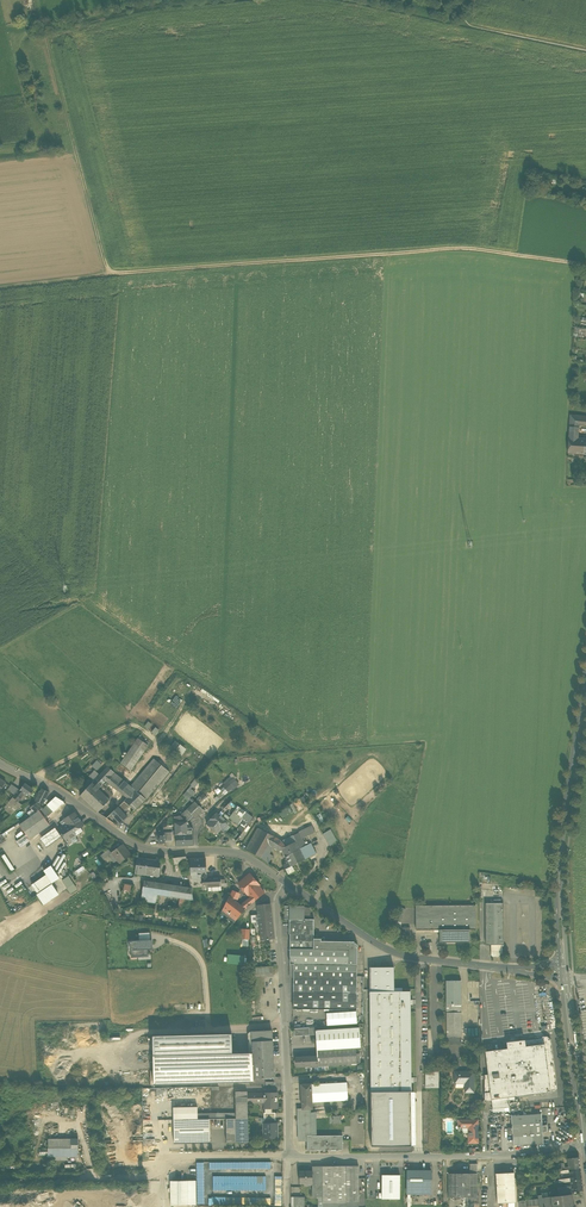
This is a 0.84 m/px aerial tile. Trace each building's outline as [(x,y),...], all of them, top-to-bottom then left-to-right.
[(570,415),(569,427),(579,427),(579,424),(585,425),(585,416),(570,415)] [(569,427),(568,439),(578,440),(579,427),(569,427)] [(578,440),(568,439),(568,453),(585,454),(585,441),(578,440)] [(141,735),(138,738),(148,745),(151,742),(141,735)] [(121,763),(131,770),(148,745),(138,738),(121,763)] [(175,751),(180,744),(175,740),(170,747),(175,751)] [(187,749),(180,744),(175,751),(174,752),(181,757),(187,749)] [(154,759),(131,787),(136,791),(146,799),(169,772),(154,759)] [(102,765),(97,760),(92,766),(97,771),(102,765)] [(92,783),(98,789),(114,772),(108,767),(100,775),(94,781),(92,783)] [(89,776),(94,781),(100,775),(95,770),(91,774),(89,776)] [(110,799),(117,790),(124,781),(114,772),(98,789),(110,799)] [(232,778),(229,782),(234,787),(235,788),(239,784),(233,778),(232,778)] [(195,779),(190,785),(195,788),(199,782),(195,779)] [(117,790),(121,793),(128,784),(124,781),(117,790)] [(224,787),(228,791),(230,789),(231,790),(234,787),(229,782),(228,781),(225,784),(225,785),(224,787)] [(25,783),(20,790),(20,791),(26,795),(29,798),(34,790),(25,783)] [(80,796),(98,813),(110,800),(110,799),(98,789),(92,783),(80,796)] [(121,793),(127,798),(128,798),(129,799),(136,791),(131,787),(128,784),(121,793)] [(14,795),(18,790),(12,785),(7,791),(14,795)] [(183,795),(188,800),(196,792),(191,789),(192,787),(191,786),(183,795)] [(35,801),(43,805),(49,792),(41,789),(35,801)] [(23,800),(26,795),(20,791),(20,790),(19,790),(12,797),(17,801),(17,802),(18,801),(18,802),(21,799),(23,800)] [(146,799),(136,791),(129,799),(128,798),(127,798),(122,803),(127,808),(132,813),(146,799)] [(53,811),(54,812),(64,802),(56,797),(47,805),(53,811)] [(11,815),(22,805),(17,802),(15,804),(10,800),(3,809),(11,815)] [(193,816),(201,808),(195,802),(187,809),(193,816)] [(35,812),(36,812),(42,808),(36,803),(30,808),(32,809),(35,812)] [(117,808),(122,813),(127,808),(122,803),(117,808)] [(39,811),(42,815),(48,816),(53,811),(47,805),(43,809),(42,808),(39,811)] [(229,818),(241,826),(245,829),(253,818),(238,806),(229,818)] [(122,813),(117,808),(110,815),(119,824),(127,817),(122,813)] [(180,816),(187,822),(193,816),(187,809),(180,816)] [(280,813),(283,817),(289,813),(286,809),(280,813)] [(16,841),(21,848),(31,841),(30,840),(50,825),(42,815),(39,811),(36,813),(30,817),(19,825),(26,834),(16,841)] [(63,820),(66,824),(63,826),(59,829),(60,831),(58,832),(61,837),(67,845),(70,843),(69,840),(75,836),(73,832),(80,827),(84,825),(75,813),(63,820)] [(213,829),(218,832),(221,829),(225,823),(227,821),(217,813),(214,816),(209,821),(207,824),(213,829)] [(191,828),(187,828),(187,822),(180,816),(175,817),(175,831),(173,831),(173,835),(176,835),(176,846),(193,845),(192,834),(191,834),(191,831),(193,829),(191,828)] [(229,826),(225,823),(221,829),(225,832),(229,826)] [(298,832),(299,833),(302,838),(315,832),(312,825),(298,832)] [(83,831),(80,827),(73,832),(75,836),(83,831)] [(40,839),(46,848),(61,837),(58,832),(55,828),(40,839)] [(157,829),(159,844),(165,843),(165,841),(165,839),(164,835),(164,833),(163,828),(162,828),(157,829)] [(246,850),(250,852),(262,830),(258,828),(246,850)] [(323,834),(330,846),(337,840),(330,829),(323,834)] [(273,836),(262,830),(250,852),(261,858),(268,845),(273,836)] [(165,839),(165,841),(172,841),(172,832),(164,833),(164,835),(165,839)] [(306,846),(302,838),(299,833),(281,841),(279,842),(283,849),(287,859),(301,852),(300,849),(306,846)] [(273,836),(268,845),(272,847),(275,848),(278,851),(279,851),(283,849),(279,842),(281,841),(279,840),(273,836)] [(301,852),(305,859),(316,854),(311,843),(306,846),(300,849),(301,852)] [(111,853),(112,853),(117,861),(119,864),(131,855),(123,844),(111,853)] [(268,852),(272,847),(268,845),(261,858),(268,864),(272,856),(268,852)] [(100,856),(104,860),(109,856),(112,853),(111,853),(108,849),(100,856)] [(287,859),(288,860),(291,866),(292,866),(305,859),(301,852),(287,859)] [(114,863),(117,861),(112,853),(109,856),(114,863)] [(2,856),(11,871),(14,869),(5,854),(2,856)] [(135,874),(159,877),(161,861),(161,858),(156,858),(156,860),(137,858),(135,874)] [(191,876),(202,875),(207,875),(206,858),(190,859),(191,876)] [(286,869),(291,866),(288,860),(286,861),(286,863),(282,865),(285,870),(286,869)] [(82,865),(74,870),(78,875),(85,870),(82,865)] [(288,874),(294,871),(292,866),(291,866),(286,869),(288,874)] [(45,872),(47,876),(32,886),(37,894),(38,894),(52,883),(59,878),(52,867),(45,872)] [(250,898),(255,901),(265,893),(258,885),(259,885),(250,874),(239,884),(250,898)] [(490,884),(503,885),(503,876),(491,874),(490,884)] [(75,887),(68,876),(62,880),(69,891),(75,887)] [(221,877),(207,878),(207,887),(208,887),(221,886),(221,883),(221,879),(221,877)] [(141,900),(159,903),(160,895),(193,900),(191,888),(144,881),(143,885),(141,900)] [(52,883),(38,894),(37,894),(36,894),(43,904),(58,894),(51,884),(52,883)] [(229,896),(236,901),(239,896),(232,891),(229,896)] [(237,918),(245,909),(241,905),(236,901),(229,896),(226,902),(223,908),(237,918)] [(245,909),(251,904),(247,900),(241,905),(245,909)] [(485,903),(486,945),(491,945),(502,945),(503,945),(503,908),(503,903),(490,903),(485,903)] [(257,905),(259,921),(272,920),(270,904),(257,905)] [(440,942),(470,942),(470,930),(476,930),(476,905),(416,906),(416,930),(440,930),(440,942)] [(289,919),(304,919),(304,907),(304,906),(284,906),(284,919),(289,919)] [(395,920),(401,922),(405,909),(399,907),(394,920),(395,920)] [(234,922),(237,918),(223,908),(221,912),(234,922)] [(290,963),(349,964),(349,950),(314,949),(314,938),(314,919),(313,919),(310,919),(304,919),(289,919),(289,934),(290,934),(290,963)] [(260,935),(261,940),(274,939),(272,920),(259,921),(260,935)] [(241,939),(249,939),(249,929),(242,929),(241,939)] [(321,939),(314,938),(314,949),(349,950),(349,964),(357,964),(357,945),(354,942),(325,941),(322,938),(321,939)] [(139,940),(129,941),(130,951),(132,950),(132,957),(148,956),(147,949),(153,949),(152,940),(150,940),(139,940)] [(491,955),(492,957),(501,957),(502,955),(502,945),(491,945),(491,955)] [(244,956),(228,954),(227,963),(243,965),(244,956)] [(293,977),(293,992),(357,993),(357,964),(349,964),(290,963),(289,967),(289,977),(293,977)] [(255,967),(255,974),(269,973),(269,966),(255,967)] [(370,968),(370,992),(394,991),(394,967),(370,968)] [(447,1037),(461,1037),(461,1012),(461,981),(446,981),(447,1013),(447,1037)] [(410,991),(394,991),(370,992),(369,992),(371,1092),(412,1091),(410,991)] [(356,1010),(357,993),(293,992),(293,1009),(356,1010)] [(356,1011),(326,1013),(327,1026),(357,1023),(356,1011)] [(294,1028),(294,1036),(309,1035),(309,1027),(294,1028)] [(317,1057),(318,1066),(328,1066),(333,1065),(357,1064),(356,1047),(360,1047),(359,1028),(316,1030),(316,1035),(317,1057)] [(251,1031),(252,1042),(272,1041),(272,1030),(251,1031)] [(153,1036),(153,1055),(232,1053),(232,1034),(153,1036)] [(541,1039),(525,1041),(525,1046),(543,1044),(543,1043),(547,1037),(547,1036),(543,1037),(541,1039)] [(461,1037),(447,1037),(447,1045),(461,1045),(461,1037)] [(543,1043),(543,1044),(544,1044),(550,1090),(557,1089),(551,1040),(547,1037),(543,1043)] [(506,1043),(507,1049),(525,1046),(525,1041),(524,1040),(506,1043)] [(274,1064),(272,1041),(252,1042),(252,1053),(253,1065),(262,1065),(273,1064),(274,1064)] [(551,1092),(550,1090),(544,1044),(543,1044),(525,1046),(507,1049),(485,1052),(488,1075),(489,1081),(491,1099),(514,1097),(551,1092)] [(253,1079),(254,1079),(253,1065),(252,1053),(249,1053),(232,1053),(153,1055),(154,1084),(254,1082),(253,1079)] [(308,1066),(309,1072),(328,1071),(328,1066),(318,1066),(317,1057),(310,1057),(306,1057),(296,1058),(296,1066),(308,1066)] [(273,1064),(262,1065),(263,1079),(274,1078),(273,1064)] [(254,1079),(263,1079),(262,1065),(253,1065),(254,1079)] [(425,1072),(425,1088),(439,1088),(438,1072),(425,1072)] [(467,1092),(474,1092),(473,1072),(455,1072),(455,1082),(467,1082),(467,1092)] [(311,1084),(312,1102),(348,1100),(347,1082),(311,1084)] [(302,1109),(310,1109),(312,1109),(312,1102),(311,1084),(301,1084),(302,1109)] [(235,1092),(236,1113),(236,1119),(248,1118),(247,1103),(247,1094),(247,1091),(235,1092)] [(412,1146),(412,1091),(371,1092),(371,1146),(412,1146)] [(270,1106),(270,1108),(277,1108),(277,1101),(276,1101),(276,1098),(277,1098),(277,1093),(265,1093),(265,1095),(256,1095),(256,1093),(247,1094),(247,1103),(265,1103),(265,1107),(270,1106)] [(491,1099),(492,1108),(504,1108),(509,1107),(509,1106),(509,1103),(508,1100),(514,1100),(514,1097),(491,1099)] [(210,1119),(216,1119),(216,1113),(198,1114),(197,1107),(173,1107),(173,1120),(210,1119)] [(342,1135),(316,1136),(311,1136),(310,1112),(310,1109),(302,1109),(297,1109),(298,1141),(307,1141),(307,1150),(342,1150),(342,1135)] [(513,1142),(513,1145),(543,1143),(542,1132),(547,1132),(546,1126),(542,1126),(541,1114),(511,1116),(512,1128),(507,1128),(508,1134),(512,1134),(513,1142)] [(248,1118),(236,1119),(236,1143),(248,1142),(248,1118)] [(210,1143),(210,1119),(173,1120),(174,1144),(210,1143)] [(226,1143),(236,1143),(236,1119),(226,1119),(226,1143)] [(459,1127),(459,1129),(461,1129),(460,1127),(469,1127),(469,1133),(469,1143),(478,1142),(478,1120),(459,1120),(459,1122),(458,1122),(458,1125),(459,1125),(459,1127)] [(270,1135),(270,1138),(277,1138),(277,1128),(275,1129),(275,1123),(267,1123),(264,1124),(264,1135),(270,1135)] [(48,1157),(78,1157),(78,1139),(48,1139),(48,1157)] [(569,1167),(569,1169),(580,1168),(579,1157),(568,1159),(569,1167)] [(271,1161),(209,1162),(209,1170),(271,1169),(271,1161)] [(205,1204),(204,1162),(196,1162),(197,1204),(205,1204)] [(358,1166),(312,1166),(312,1171),(312,1176),(313,1183),(312,1183),(312,1196),(318,1196),(318,1206),(323,1206),(359,1206),(358,1166)] [(580,1168),(569,1169),(569,1172),(570,1178),(570,1181),(581,1180),(580,1168)] [(407,1188),(431,1189),(431,1170),(407,1170),(407,1188)] [(312,1183),(313,1183),(312,1176),(312,1171),(299,1171),(299,1183),(312,1183)] [(466,1197),(477,1197),(477,1173),(470,1173),(448,1174),(448,1197),(466,1197)] [(496,1173),(496,1185),(514,1184),(514,1173),(496,1173)] [(382,1199),(400,1199),(400,1175),(382,1175),(382,1199)] [(266,1176),(213,1176),(213,1191),(266,1191),(266,1176)] [(196,1180),(188,1181),(170,1181),(170,1187),(168,1189),(168,1191),(170,1193),(170,1205),(188,1205),(197,1205),(196,1180)] [(583,1190),(581,1180),(570,1181),(572,1192),(582,1190),(583,1190)] [(496,1185),(497,1203),(515,1202),(514,1184),(496,1185)] [(291,1186),(291,1196),(300,1196),(300,1186),(291,1186)] [(557,1188),(558,1196),(571,1194),(570,1186),(557,1188)] [(575,1205),(572,1206),(571,1194),(558,1196),(542,1198),(538,1198),(538,1199),(539,1206),(575,1206),(575,1205)] [(212,1198),(209,1198),(208,1205),(212,1205),(212,1204),(270,1205),(270,1198),(212,1197),(212,1198)] [(305,1197),(294,1197),(294,1206),(304,1206),(305,1197)]
